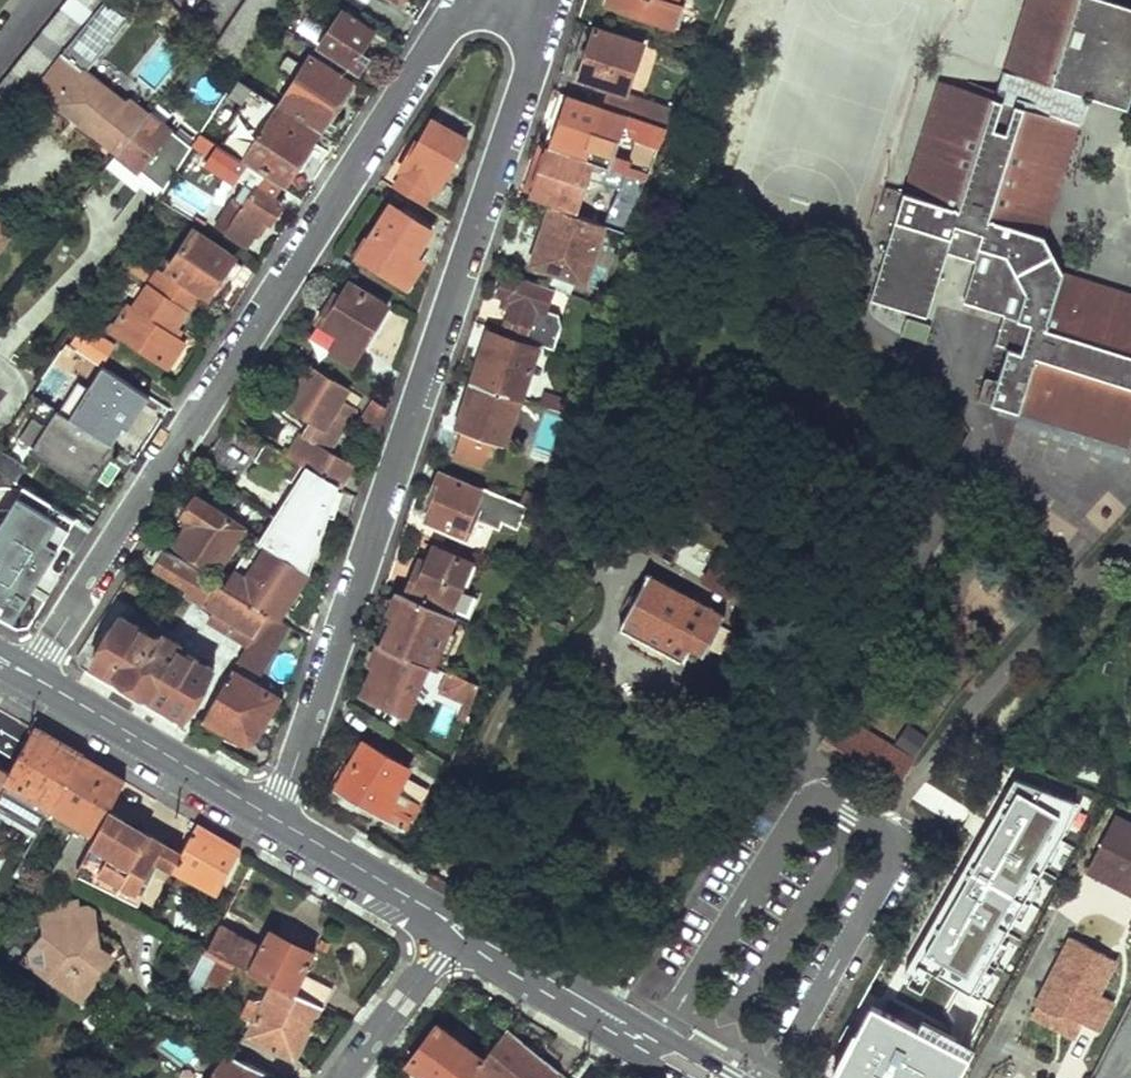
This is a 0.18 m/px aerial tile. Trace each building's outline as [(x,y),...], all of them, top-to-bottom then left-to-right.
[(0,74),(0,120),(31,81),(57,48),(95,0),(59,0),(0,74)] [(168,15),(176,8),(168,0),(154,0),(168,15)] [(214,35),(215,36),(237,59),(276,0),(238,0),(214,35)] [(666,19),(673,0),(609,0),(666,19)] [(1085,94),(1125,107),(1130,88),(1130,5),(1115,0),(1022,0),(1012,34),(1044,44),(1053,63),(1047,82),(1085,94)] [(343,8),(317,46),(355,69),(366,53),(358,49),(372,27),(343,8)] [(592,22),(574,71),(604,81),(597,100),(619,107),(659,121),(665,102),(620,88),(637,38),(592,22)] [(1000,67),(1003,68),(993,96),(1075,123),(1085,94),(1047,82),(1053,63),(1044,44),(1012,34),(1000,67)] [(57,48),(31,81),(51,96),(50,105),(85,134),(94,132),(113,147),(137,117),(151,101),(144,95),(139,103),(125,91),(121,97),(57,48)] [(309,52),(280,98),(320,123),(349,77),(309,52)] [(237,76),(228,89),(249,102),(257,89),(253,86),(237,76)] [(937,78),(864,296),(920,315),(941,248),(947,233),(975,243),(970,259),(956,301),(1001,315),(1016,320),(1007,350),(1003,348),(986,403),(1016,413),(1122,448),(1130,421),(1130,296),(1061,273),(1040,233),(1075,123),(993,96),(937,78)] [(317,126),(257,89),(249,102),(225,140),(283,180),(317,126)] [(555,112),(545,141),(603,162),(617,123),(624,126),(620,134),(633,137),(621,168),(640,175),(659,121),(619,107),(618,112),(558,92),(551,111),(555,112)] [(407,146),(395,163),(398,165),(427,184),(431,187),(463,137),(430,115),(408,147),(407,146)] [(161,117),(152,129),(137,117),(113,147),(162,185),(191,140),(161,117)] [(545,141),(529,189),(555,198),(552,204),(577,213),(584,191),(592,167),(614,176),(607,199),(599,220),(620,227),(624,218),(640,175),(621,168),(603,162),(545,141)] [(234,190),(212,222),(241,241),(259,212),(268,217),(286,189),(230,153),(222,166),(246,181),(239,194),(234,190)] [(427,184),(398,165),(388,180),(417,200),(427,184)] [(584,191),(577,213),(599,220),(607,199),(584,191)] [(389,201),(356,252),(390,274),(399,260),(404,264),(428,226),(389,201)] [(546,202),(527,260),(579,278),(599,220),(577,213),(552,204),(546,202)] [(192,226),(165,268),(206,295),(234,253),(192,226)] [(947,233),(941,248),(970,259),(975,243),(947,233)] [(121,248),(115,256),(143,274),(148,264),(121,248)] [(156,267),(131,305),(155,320),(153,324),(162,331),(164,326),(168,329),(192,290),(156,267)] [(501,272),(495,291),(508,296),(497,328),(519,336),(526,315),(534,318),(536,314),(541,315),(543,308),(540,307),(545,292),(559,296),(562,287),(547,282),(545,287),(501,272)] [(331,288),(303,332),(348,361),(386,303),(346,277),(337,291),(331,288)] [(1001,315),(991,345),(1003,348),(1007,350),(1016,320),(1001,315)] [(81,322),(71,338),(100,356),(111,341),(81,322)] [(485,328),(468,379),(515,394),(517,396),(533,343),(485,328)] [(64,342),(51,360),(72,372),(83,354),(64,342)] [(308,362),(283,399),(311,417),(320,422),(327,411),(339,418),(348,404),(336,397),(344,386),(308,362)] [(103,377),(83,406),(104,420),(113,404),(137,420),(150,400),(107,373),(109,370),(102,365),(97,373),(103,377)] [(468,379),(453,424),(500,440),(515,394),(468,379)] [(542,388),(537,402),(562,411),(567,396),(566,396),(542,388)] [(117,448),(67,417),(61,425),(42,456),(49,461),(93,488),(117,448)] [(311,417),(302,432),(311,438),(320,422),(311,417)] [(302,432),(289,454),(334,480),(337,482),(350,462),(311,438),(302,432)] [(263,440),(253,458),(290,480),(257,536),(306,567),(334,480),(289,454),(263,440)] [(11,474),(23,455),(0,442),(0,467),(11,474)] [(42,456),(37,465),(88,497),(93,488),(49,461),(42,456)] [(18,493),(0,521),(0,531),(50,558),(60,542),(45,533),(64,506),(11,474),(0,467),(0,482),(18,493)] [(435,470),(422,500),(428,502),(422,516),(457,531),(468,504),(514,524),(516,519),(527,524),(533,507),(476,483),(475,487),(435,470)] [(516,481),(512,494),(528,501),(533,488),(516,481)] [(186,516),(173,538),(214,564),(240,520),(191,490),(178,511),(186,516)] [(650,523),(636,548),(685,575),(687,568),(700,575),(696,582),(722,595),(735,569),(650,523)] [(250,531),(221,579),(264,606),(278,615),(306,567),(257,536),(250,531)] [(0,547),(0,597),(2,598),(10,585),(26,595),(45,564),(5,539),(0,547)] [(159,541),(150,555),(190,579),(184,586),(215,605),(209,614),(246,636),(264,606),(221,579),(202,568),(159,541)] [(469,559),(432,543),(424,559),(420,568),(414,564),(402,590),(446,610),(464,618),(475,595),(462,590),(457,587),(469,559)] [(417,557),(414,564),(420,568),(424,559),(417,557)] [(474,562),(469,559),(457,587),(462,590),(474,562)] [(623,604),(612,625),(677,658),(683,644),(697,652),(717,614),(639,573),(629,593),(622,590),(616,601),(623,604)] [(446,610),(402,590),(397,588),(385,610),(391,612),(380,641),(420,660),(424,662),(446,610)] [(246,636),(234,657),(253,670),(284,618),(278,615),(264,606),(246,636)] [(116,610),(88,656),(181,712),(208,666),(172,644),(176,637),(159,627),(156,633),(116,610)] [(373,660),(361,689),(401,706),(420,660),(380,641),(375,638),(366,658),(373,660)] [(228,668),(201,715),(219,726),(214,733),(234,744),(237,737),(242,739),(244,739),(249,738),(251,736),(253,733),(274,696),(228,668)] [(440,671),(433,685),(454,695),(448,714),(459,718),(471,685),(440,671)] [(839,708),(823,733),(897,780),(912,755),(839,708)] [(914,752),(927,735),(909,721),(896,738),(914,752)] [(52,806),(80,756),(55,741),(32,728),(7,770),(2,778),(52,806)] [(402,766),(360,739),(329,790),(347,801),(352,793),(369,804),(397,822),(421,787),(398,773),(402,766)] [(77,865),(107,809),(122,780),(97,766),(80,756),(52,806),(76,820),(51,872),(69,880),(77,865)] [(904,972),(911,976),(918,964),(978,998),(990,975),(984,972),(988,964),(995,968),(1007,946),(1000,942),(1016,916),(1020,919),(1039,885),(1035,882),(1047,860),(1052,863),(1060,848),(1056,846),(1064,830),(1067,831),(1081,803),(1014,778),(985,831),(904,972)] [(173,867),(180,852),(137,827),(107,809),(77,865),(140,896),(158,860),(173,867)] [(1114,813),(1094,853),(1127,870),(1120,884),(1130,890),(1130,821),(1114,813)] [(216,835),(194,822),(180,852),(173,867),(217,889),(238,848),(216,835)] [(1127,870),(1094,853),(1086,867),(1120,884),(1127,870)] [(91,905),(74,906),(74,901),(57,902),(57,909),(40,911),(41,932),(23,956),(77,995),(108,954),(95,945),(91,905)] [(316,1002),(324,1006),(334,988),(305,973),(315,953),(295,942),(268,929),(260,943),(225,924),(227,920),(220,916),(205,948),(272,980),(316,1002)] [(1105,955),(1067,934),(1013,1034),(1031,1043),(1041,1024),(1063,1036),(1065,1033),(1069,1035),(1072,1030),(1073,1031),(1075,1028),(1077,1028),(1085,1013),(1076,1009),(1105,955)] [(230,967),(203,954),(186,990),(214,1002),(230,967)] [(247,1033),(294,1058),(306,1034),(301,1032),(316,1002),(272,980),(262,1003),(251,998),(242,1016),(252,1021),(247,1033)] [(833,1077),(954,1077),(968,1051),(871,1004),(833,1077)] [(437,1021),(408,1059),(431,1077),(468,1077),(483,1058),(462,1041),(437,1021)] [(507,1027),(483,1058),(468,1077),(553,1077),(561,1068),(538,1051),(507,1027)] [(170,1033),(160,1045),(187,1066),(197,1054),(170,1033)] [(226,1051),(207,1077),(262,1077),(267,1071),(226,1051)]
